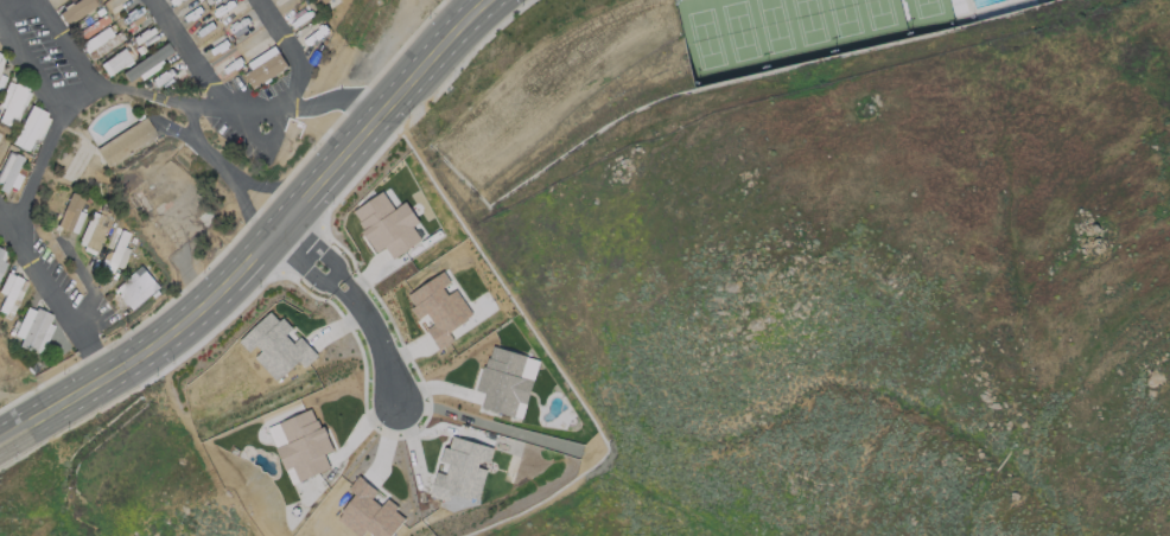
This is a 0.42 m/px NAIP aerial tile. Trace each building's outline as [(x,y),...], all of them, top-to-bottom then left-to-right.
[(96,6),(92,0),(77,0),(57,13),(65,26),(96,6)] [(111,27),(80,41),(88,58),(119,44),(111,27)] [(121,72),(127,82),(137,75),(139,78),(174,55),(166,43),(121,72)] [(252,88),(288,67),(275,46),(247,63),(251,70),(244,74),(252,88)] [(106,75),(131,62),(125,49),(99,62),(106,75)] [(16,127),(28,90),(6,83),(0,102),(0,108),(2,108),(0,114),(0,122),(16,127)] [(31,152),(48,115),(29,106),(12,144),(31,152)] [(94,149),(106,167),(155,135),(144,117),(94,149)] [(22,157),(7,151),(0,169),(0,187),(15,193),(21,175),(16,173),(22,157)] [(78,211),(82,197),(67,192),(57,227),(77,234),(83,213),(78,211)] [(351,210),(375,252),(386,247),(391,258),(421,242),(413,226),(418,223),(406,202),(393,209),(384,192),(351,210)] [(90,209),(77,247),(97,254),(109,215),(90,209)] [(129,233),(120,230),(112,252),(105,250),(98,268),(119,276),(129,249),(124,247),(129,233)] [(9,253),(0,249),(0,271),(9,253)] [(132,310),(159,287),(141,265),(114,288),(132,310)] [(407,293),(414,305),(411,307),(418,319),(427,314),(433,324),(426,328),(438,349),(453,341),(448,332),(473,317),(455,285),(453,287),(444,272),(407,293)] [(3,294),(0,302),(0,314),(13,319),(26,280),(5,273),(0,286),(0,293),(3,294)] [(54,317),(26,305),(13,335),(21,339),(18,346),(34,353),(38,343),(43,345),(54,317)] [(239,341),(252,354),(276,381),(298,361),(304,367),(318,355),(301,337),(293,344),(285,334),(290,330),(272,310),(239,341)] [(481,408),(513,417),(517,402),(526,404),(533,380),(520,377),(526,355),(490,345),(478,391),(485,393),(481,408)] [(278,422),(286,443),(275,447),(284,470),(292,467),(297,481),(330,469),(323,452),(330,450),(314,408),(278,422)] [(430,496),(447,500),(449,493),(479,500),(486,469),(478,467),(480,460),(489,462),(493,446),(452,436),(449,448),(444,446),(440,461),(449,463),(446,473),(436,471),(430,496)] [(406,514),(386,500),(382,505),(372,498),(378,490),(358,476),(348,489),(355,493),(336,519),(360,535),(390,535),(406,514)]
